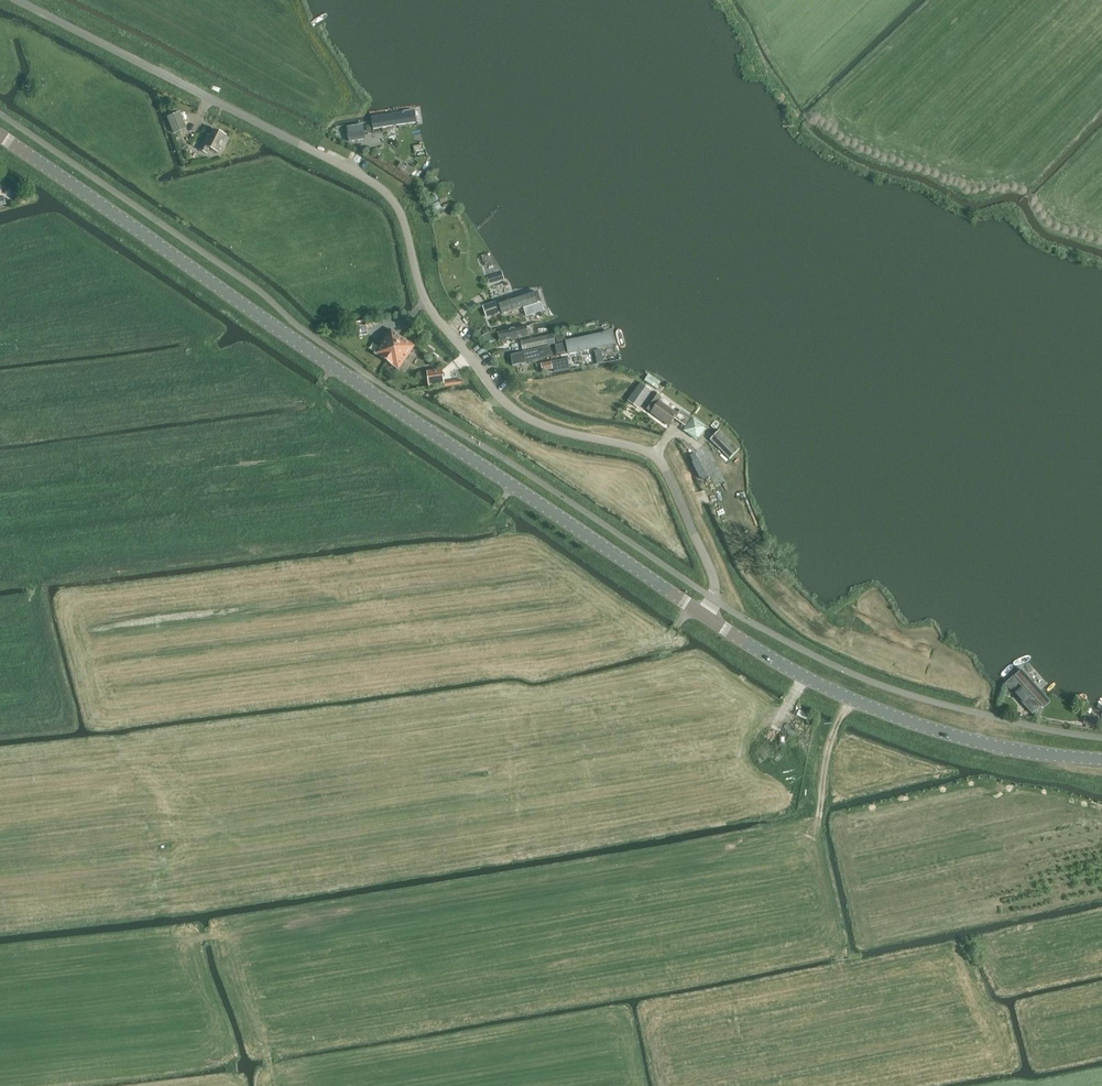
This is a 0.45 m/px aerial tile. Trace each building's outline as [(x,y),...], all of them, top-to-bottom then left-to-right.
[(412,110),(382,115),(371,116),(371,120),(373,130),(414,123),(412,110)] [(175,134),(187,130),(181,113),(169,117),(175,134)] [(349,141),(366,139),(364,124),(347,127),(349,141)] [(228,137),(215,130),(212,137),(209,135),(201,151),(208,155),(211,149),(219,154),(228,137)] [(501,272),(487,276),(490,284),(504,279),(501,272)] [(539,292),(501,305),(504,315),(543,301),(539,292)] [(527,316),(544,311),(541,302),(524,308),(527,316)] [(487,309),(489,317),(500,313),(498,305),(487,309)] [(358,322),(359,329),(367,328),(366,321),(358,322)] [(528,328),(498,334),(499,341),(529,334),(528,328)] [(387,362),(404,337),(392,330),(375,354),(387,362)] [(611,332),(567,343),(569,354),(614,344),(611,332)] [(554,335),(522,341),(525,350),(556,344),(554,335)] [(404,337),(387,362),(400,370),(416,345),(404,337)] [(551,347),(511,355),(513,364),(553,355),(551,347)] [(595,351),(598,363),(604,362),(601,350),(595,351)] [(553,362),(555,372),(570,369),(568,359),(553,362)] [(542,364),(543,371),(553,369),(551,361),(542,364)] [(445,383),(443,369),(428,371),(429,385),(445,383)] [(656,389),(660,382),(649,375),(645,381),(656,389)] [(639,408),(653,390),(641,383),(628,401),(639,408)] [(692,417),(654,392),(642,410),(665,425),(671,416),(685,426),(692,417)] [(697,440),(707,427),(693,416),(684,430),(697,440)] [(720,430),(710,440),(730,460),(740,449),(720,430)] [(1033,682),(1022,668),(1005,683),(1007,684),(1033,713),(1042,704),(1044,706),(1051,701),(1033,682)] [(1098,726),(1099,717),(1085,714),(1084,724),(1098,726)]
